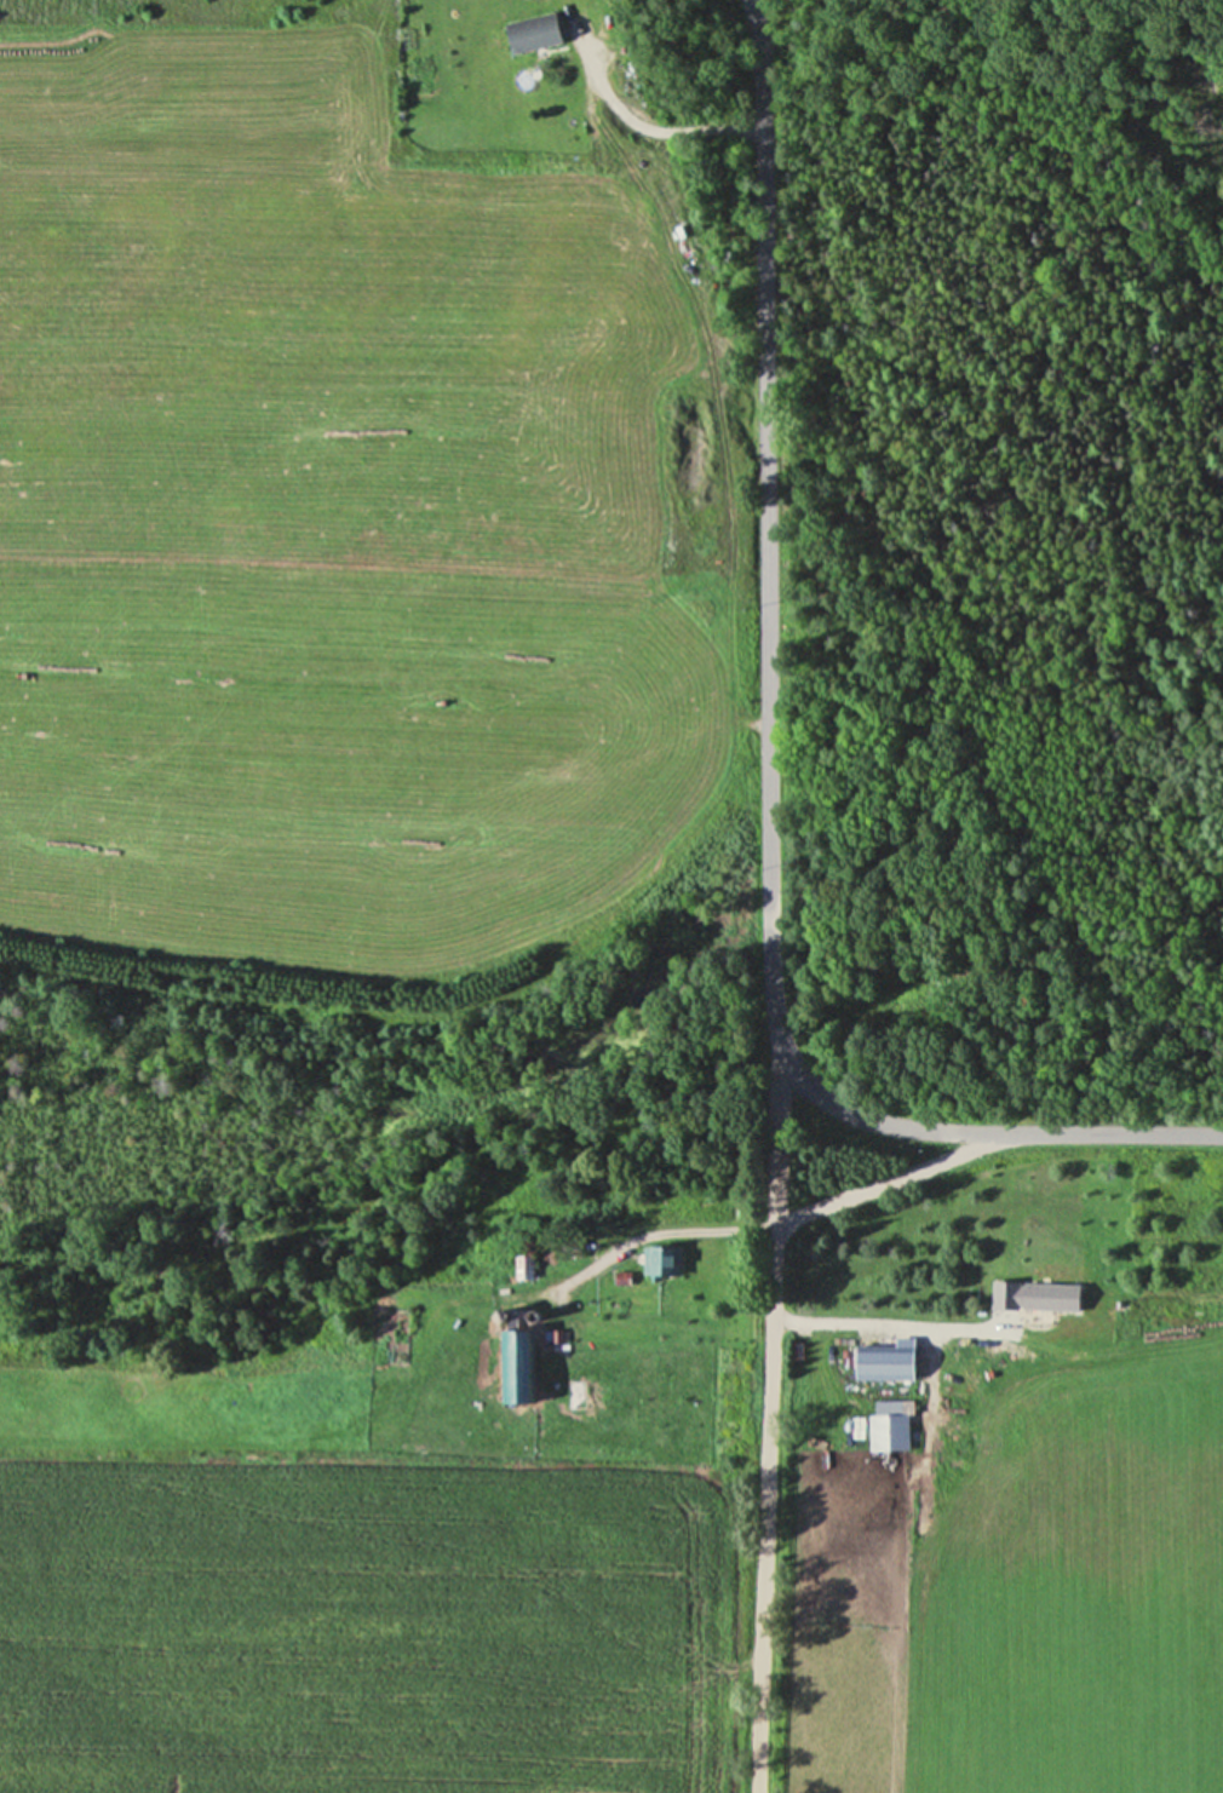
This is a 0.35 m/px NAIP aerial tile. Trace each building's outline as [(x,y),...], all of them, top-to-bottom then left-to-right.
[(504,55),(557,45),(551,15),(499,24),(504,55)] [(639,1275),(650,1275),(650,1250),(639,1250),(639,1275)] [(987,1283),(987,1311),(1020,1311),(1021,1283),(987,1283)] [(403,1310),(364,1310),(364,1366),(403,1366),(403,1310)]
